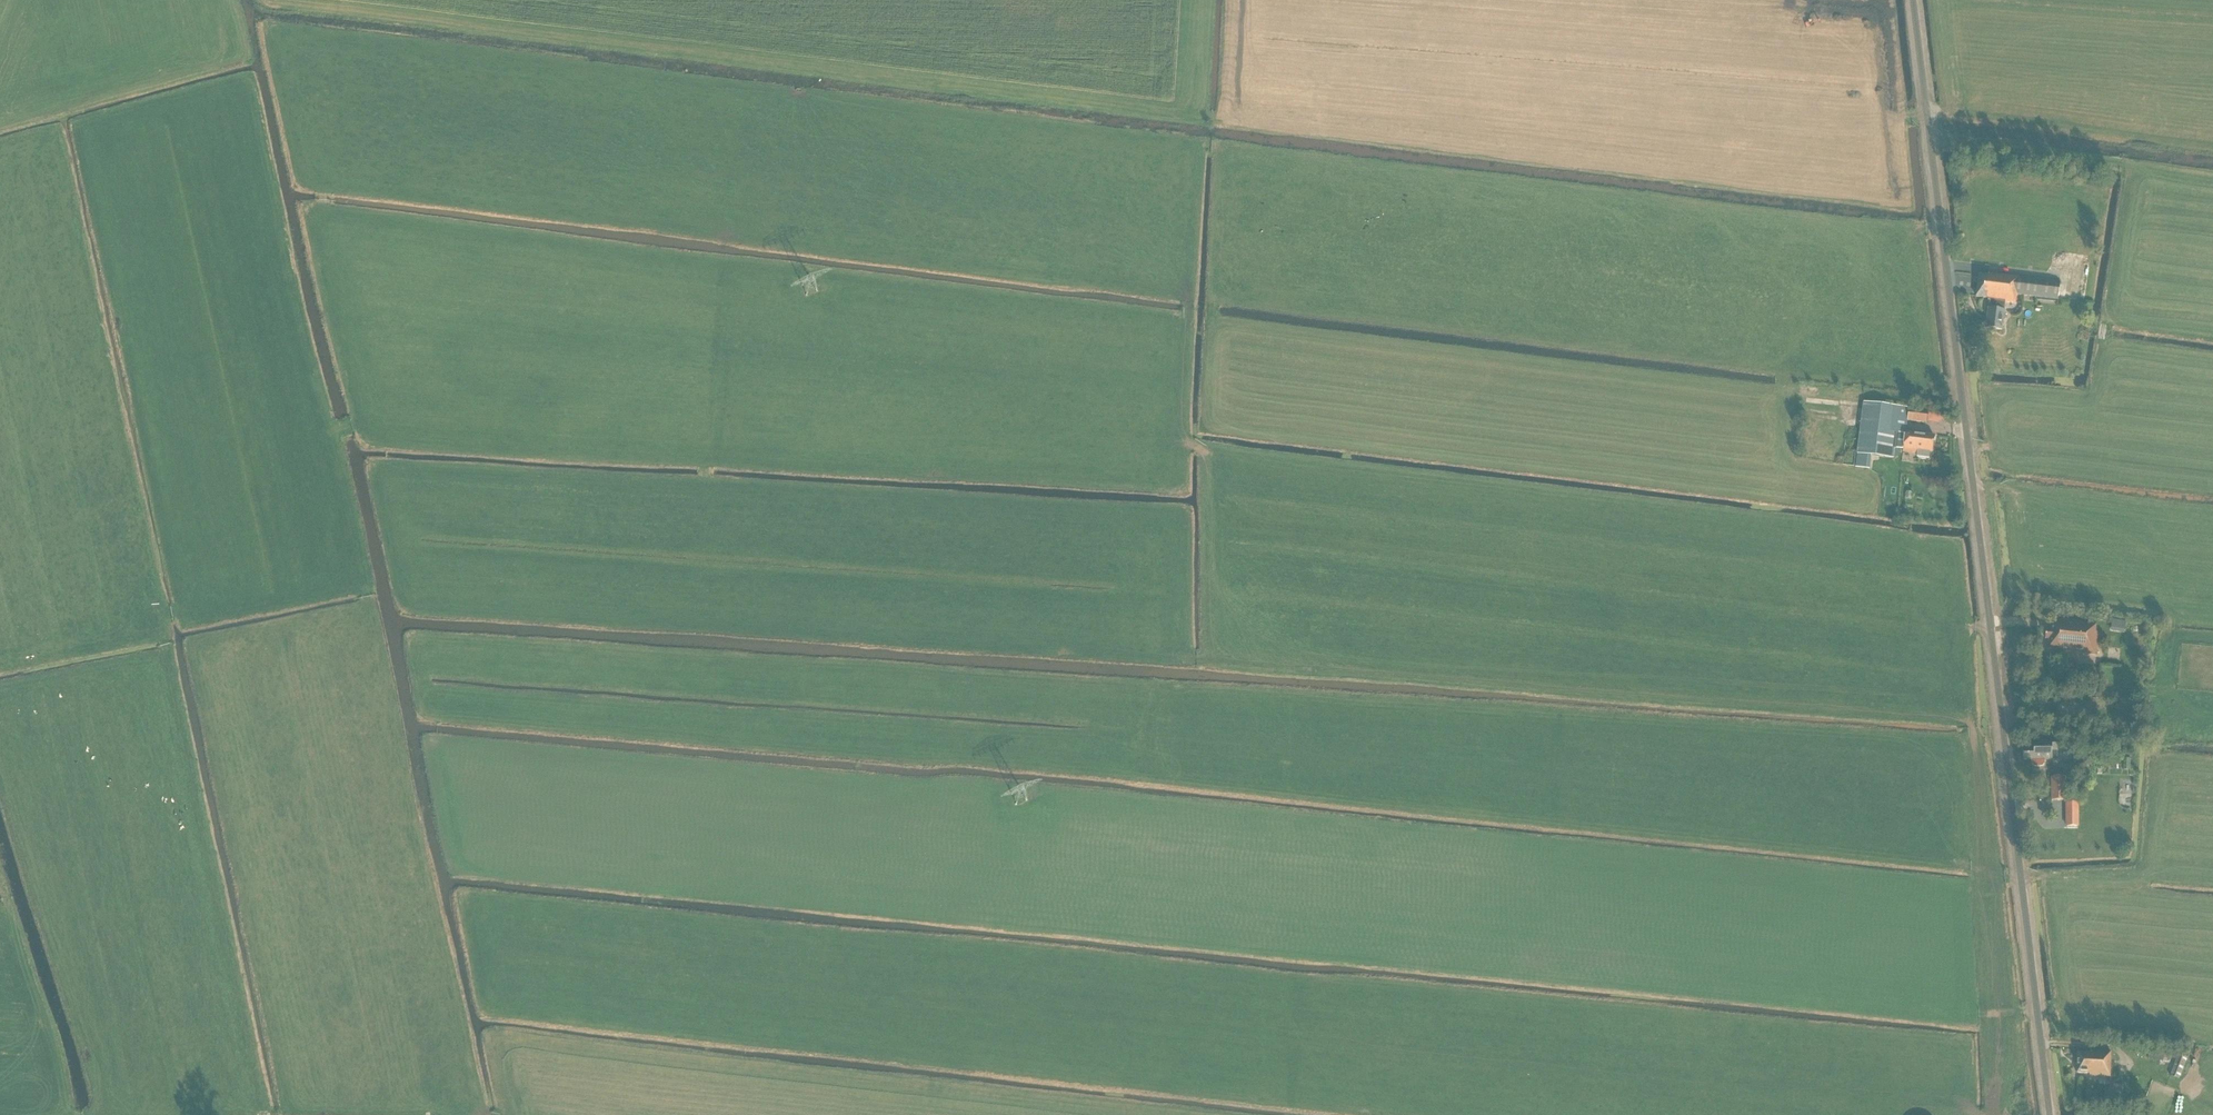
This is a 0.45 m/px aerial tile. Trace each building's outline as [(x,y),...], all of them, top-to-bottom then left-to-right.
[(2058,300),(2060,282),(2019,277),(1989,273),(1989,276),(1979,274),(1976,296),(1989,298),(1988,300),(1990,300),(1989,309),(1987,328),(2002,330),(2004,311),(2005,302),(2014,303),(2015,296),(2016,296),(2017,294),(2058,300)] [(1932,452),(1934,436),(1905,432),(1907,420),(1927,423),(1929,411),(1909,408),(1864,403),(1858,453),(1893,458),(1896,433),(1905,434),(1903,454),(1905,454),(1906,452),(1917,453),(1917,457),(1929,458),(1930,452),(1932,452)] [(1942,423),(1945,414),(1934,411),(1931,420),(1942,423)] [(2113,618),(2111,630),(2126,632),(2127,620),(2113,618)] [(2095,655),(2097,632),(2095,632),(2096,623),(2052,619),(2051,630),(2046,630),(2045,639),(2049,639),(2048,648),(2060,649),(2059,651),(2095,655)] [(2091,718),(2092,703),(2058,700),(2057,715),(2091,718)] [(2032,760),(2032,764),(2034,766),(2042,766),(2044,764),(2044,759),(2051,759),(2051,752),(2057,752),(2057,742),(2035,743),(2035,749),(2023,750),(2023,760),(2032,760)] [(2051,800),(2066,800),(2066,776),(2051,777),(2051,800)] [(2171,1052),(2150,1049),(2148,1060),(2170,1062),(2171,1052)] [(2110,1077),(2111,1052),(2091,1051),(2090,1053),(2078,1052),(2077,1073),(2090,1074),(2090,1076),(2110,1077)] [(2187,1058),(2178,1054),(2170,1076),(2179,1079),(2187,1058)] [(2122,1104),(2123,1085),(2110,1084),(2108,1103),(2122,1104)]
